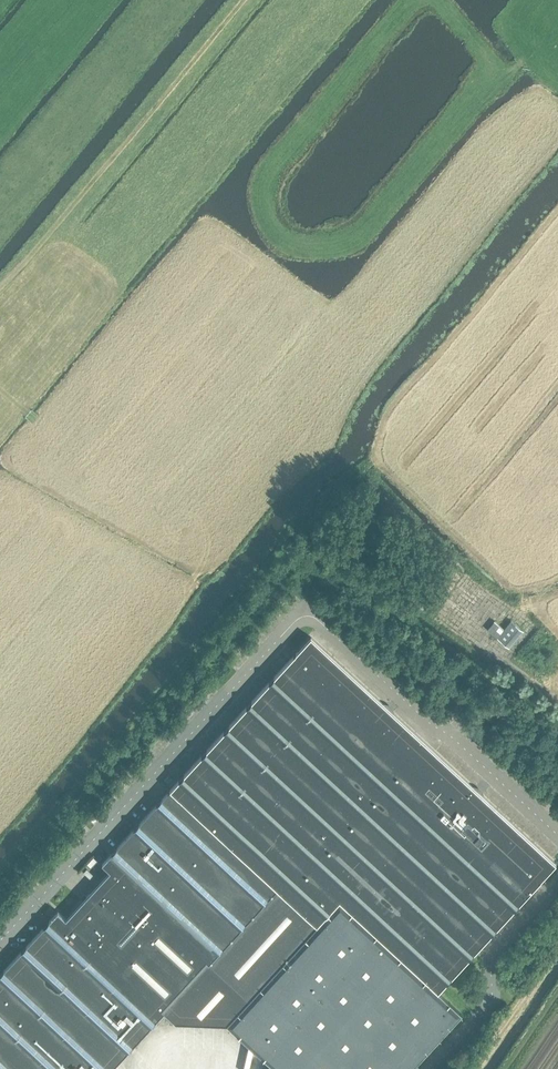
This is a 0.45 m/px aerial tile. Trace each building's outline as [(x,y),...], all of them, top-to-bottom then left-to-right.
[(509,647),(523,630),(511,620),(504,629),(494,621),(487,629),(509,647)] [(83,901),(66,918),(58,911),(0,974),(0,1068),(110,1068),(164,1010),(176,1021),(227,1023),(247,1041),(277,1068),(411,1068),(462,1013),(438,991),(556,863),(482,794),(480,797),(472,790),(475,788),(392,711),(390,714),(383,707),(385,705),(311,636),(102,863),(110,870),(83,901)] [(445,676),(439,683),(444,687),(450,680),(445,676)] [(455,697),(456,696),(461,690),(456,686),(450,692),(455,697)]
